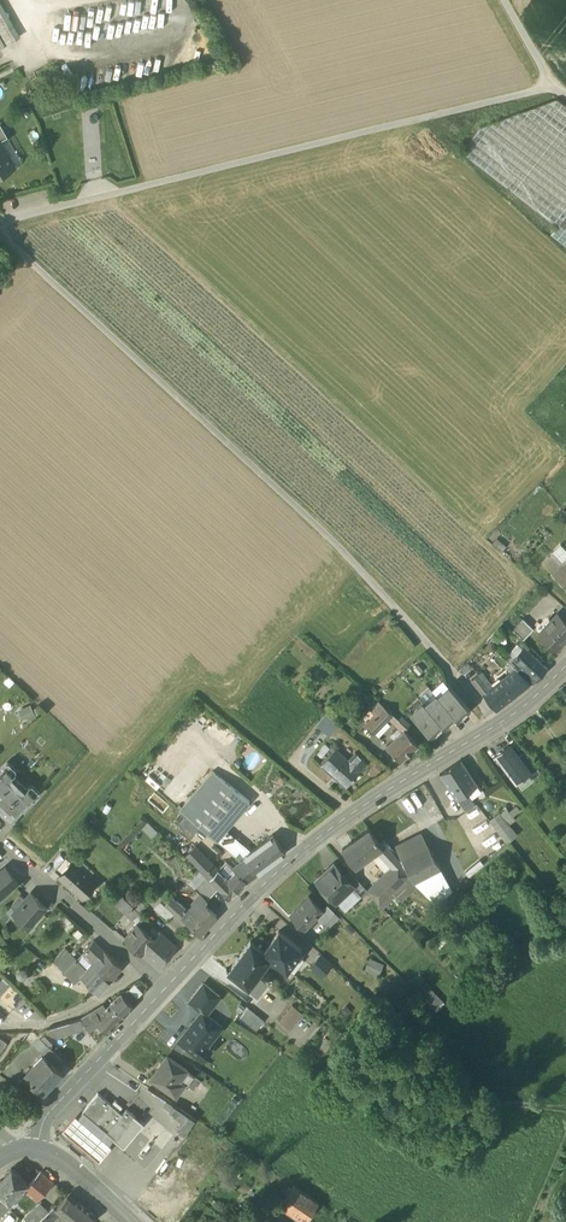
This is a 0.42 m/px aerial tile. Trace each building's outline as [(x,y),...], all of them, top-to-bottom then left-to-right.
[(5,44),(19,36),(0,2),(0,35),(5,44)] [(401,76),(380,81),(384,96),(405,91),(401,76)] [(557,98),(480,127),(461,152),(558,226),(550,235),(565,247),(565,105),(557,98)] [(0,142),(10,136),(1,121),(0,122),(0,141),(0,142)] [(14,166),(0,142),(0,141),(0,174),(14,166)] [(496,537),(491,542),(501,550),(506,545),(496,537)] [(552,552),(561,562),(565,557),(565,548),(561,543),(552,552)] [(565,588),(565,557),(561,562),(552,552),(542,562),(551,572),(550,573),(565,588)] [(556,650),(565,638),(565,619),(559,613),(539,635),(556,650)] [(522,619),(513,630),(523,639),(533,629),(522,619)] [(511,657),(522,667),(536,679),(536,680),(548,667),(524,646),(516,656),(514,655),(511,657)] [(502,680),(514,695),(530,682),(519,671),(511,664),(498,674),(502,680)] [(531,684),(536,679),(522,667),(519,671),(530,682),(531,684)] [(471,680),(483,695),(490,689),(480,677),(483,675),(481,673),(471,680)] [(490,689),(492,687),(483,675),(480,677),(490,689)] [(483,695),(495,710),(514,695),(502,680),(492,687),(490,689),(483,695)] [(455,715),(455,716),(466,705),(449,686),(438,697),(453,714),(455,715)] [(441,724),(442,724),(453,714),(438,697),(436,695),(425,705),(424,705),(440,722),(441,724)] [(374,733),(388,719),(392,714),(378,701),(367,712),(365,711),(360,716),(367,724),(374,733)] [(20,706),(25,719),(37,714),(31,702),(20,706)] [(411,714),(429,733),(440,722),(424,705),(425,705),(423,703),(411,714)] [(468,707),(466,705),(455,716),(456,717),(468,707)] [(317,724),(329,734),(338,723),(326,713),(317,724)] [(399,719),(392,714),(388,719),(402,732),(404,730),(405,730),(409,726),(401,717),(399,719)] [(455,715),(453,714),(442,724),(443,726),(455,715)] [(441,724),(440,722),(429,733),(430,734),(441,724)] [(387,746),(401,761),(418,745),(405,730),(404,730),(402,732),(387,746)] [(497,755),(515,779),(528,769),(519,756),(510,745),(497,755)] [(354,777),(359,771),(349,762),(349,761),(349,760),(336,749),(321,765),(333,775),(334,774),(346,786),(352,780),(355,777),(354,777)] [(528,769),(531,774),(538,769),(524,752),(519,756),(528,769)] [(355,753),(349,760),(349,761),(349,762),(359,771),(367,763),(355,753)] [(439,774),(455,798),(467,791),(477,784),(461,760),(439,774)] [(12,818),(36,793),(27,784),(24,787),(12,776),(15,773),(6,765),(0,771),(0,804),(0,805),(0,809),(5,814),(7,812),(12,818)] [(181,810),(199,826),(232,787),(233,786),(214,771),(181,810)] [(250,803),(232,787),(199,826),(216,840),(224,831),(250,803)] [(455,798),(464,812),(476,804),(467,791),(455,798)] [(518,832),(510,822),(517,817),(507,805),(489,820),(506,841),(518,832)] [(170,823),(188,839),(199,826),(181,810),(170,823)] [(478,854),(493,846),(477,817),(462,826),(478,854)] [(390,844),(394,852),(399,849),(404,859),(427,846),(418,829),(390,844)] [(342,849),(354,866),(370,856),(377,851),(381,848),(380,846),(369,830),(342,849)] [(244,847),(224,831),(216,840),(229,851),(234,855),(244,847)] [(256,874),(256,875),(286,853),(273,835),(248,854),(243,857),(245,860),(256,874)] [(377,851),(392,865),(396,857),(383,844),(380,846),(381,848),(377,851)] [(439,867),(427,846),(404,859),(402,860),(403,861),(414,881),(439,867)] [(207,876),(209,877),(216,869),(194,847),(189,853),(185,849),(182,853),(186,856),(186,855),(201,869),(207,876)] [(234,855),(242,862),(245,860),(243,857),(248,854),(244,847),(234,855)] [(402,860),(404,859),(399,849),(394,852),(398,856),(401,861),(403,861),(402,860)] [(377,851),(370,856),(385,871),(392,865),(377,851)] [(53,869),(61,875),(72,862),(65,855),(53,869)] [(368,889),(388,910),(414,885),(405,868),(396,857),(392,865),(385,871),(368,889)] [(256,874),(245,860),(242,862),(235,867),(233,868),(232,868),(234,870),(235,870),(246,881),(256,874)] [(60,876),(83,896),(96,881),(73,861),(72,862),(61,875),(60,876)] [(225,861),(217,869),(224,876),(225,875),(227,878),(234,870),(232,868),(233,868),(225,861)] [(330,893),(336,899),(352,885),(352,884),(344,875),(334,864),(318,879),(323,885),(323,889),(327,893),(330,893)] [(451,888),(439,867),(414,881),(431,900),(451,888)] [(3,890),(5,892),(8,892),(11,890),(11,887),(18,882),(7,869),(1,874),(0,874),(0,893),(3,890)] [(188,883),(195,889),(207,876),(201,869),(188,883)] [(220,888),(230,898),(246,881),(235,870),(234,870),(227,878),(225,875),(224,876),(217,869),(216,869),(209,877),(220,888)] [(352,885),(359,892),(365,887),(350,870),(344,875),(352,884),(352,885)] [(201,895),(207,901),(220,888),(209,877),(207,876),(195,889),(201,895)] [(352,885),(336,899),(346,909),(361,895),(359,892),(352,885)] [(14,912),(30,925),(46,906),(31,893),(25,899),(16,910),(14,912)] [(126,899),(140,911),(145,905),(132,893),(126,899)] [(10,905),(16,910),(25,899),(20,894),(10,905)] [(149,902),(153,906),(159,899),(155,895),(149,902)] [(184,921),(185,920),(193,911),(196,913),(204,904),(207,901),(201,895),(190,906),(189,906),(188,906),(186,909),(179,917),(184,921)] [(290,913),(304,927),(316,915),(322,909),(322,908),(308,895),(290,913)] [(113,904),(132,920),(133,919),(139,912),(120,896),(113,904)] [(169,899),(165,904),(179,917),(186,909),(172,896),(169,899)] [(184,921),(179,917),(165,904),(159,899),(153,906),(167,918),(170,915),(174,918),(171,922),(180,930),(186,923),(186,922),(184,921)] [(316,915),(322,921),(334,910),(327,903),(322,908),(322,909),(316,915)] [(216,915),(204,904),(196,913),(193,911),(185,920),(187,921),(186,922),(199,933),(216,915)] [(5,911),(11,915),(14,912),(16,910),(10,905),(5,911)] [(145,917),(139,912),(133,919),(138,923),(139,924),(145,917)] [(124,939),(142,954),(155,938),(139,924),(138,923),(124,939)] [(302,949),(278,931),(263,950),(271,957),(286,968),(297,955),(302,949)] [(161,932),(155,938),(142,954),(157,969),(177,946),(161,932)] [(85,949),(95,959),(104,950),(94,940),(85,949)] [(249,986),(250,985),(259,973),(271,957),(263,950),(250,940),(227,970),(249,986)] [(52,960),(58,966),(71,954),(65,948),(52,960)] [(85,949),(76,959),(86,969),(92,963),(95,959),(85,949)] [(95,959),(92,963),(110,980),(122,967),(104,950),(95,959)] [(76,959),(71,954),(58,966),(64,972),(76,959)] [(332,965),(320,954),(310,966),(321,976),(332,965)] [(297,955),(286,968),(294,974),(304,961),(297,955)] [(369,958),(365,970),(381,975),(384,962),(369,958)] [(64,972),(75,982),(80,976),(86,969),(76,959),(64,972)] [(98,993),(110,980),(92,963),(86,969),(80,976),(98,993)] [(264,977),(259,973),(250,985),(255,990),(264,977)] [(203,982),(190,1000),(202,1010),(206,1013),(220,996),(203,982)] [(135,983),(129,989),(135,995),(138,997),(143,992),(135,983)] [(121,994),(111,1002),(124,1015),(134,1005),(130,1001),(135,995),(129,989),(121,994)] [(107,1031),(124,1015),(111,1002),(106,1006),(104,1003),(80,1017),(68,1020),(75,1030),(85,1026),(87,1026),(95,1020),(100,1024),(107,1031)] [(301,1013),(292,1005),(279,1021),(288,1029),(301,1013)] [(240,1018),(256,1031),(264,1020),(248,1008),(240,1018)] [(202,1010),(179,1039),(203,1059),(211,1049),(206,1045),(222,1025),(206,1013),(202,1010)] [(41,1035),(49,1043),(56,1037),(75,1030),(68,1020),(47,1026),(49,1028),(41,1035)] [(87,1026),(85,1026),(89,1032),(100,1024),(95,1020),(87,1026)] [(40,1037),(34,1044),(43,1053),(49,1046),(40,1037)] [(45,1052),(55,1063),(61,1057),(51,1047),(45,1052)] [(31,1080),(43,1092),(64,1072),(55,1063),(45,1052),(25,1071),(32,1078),(31,1080)] [(151,1078),(176,1096),(184,1084),(186,1086),(193,1076),(179,1066),(181,1064),(167,1055),(151,1078)] [(200,1081),(193,1076),(186,1086),(193,1090),(200,1081)] [(126,1109),(122,1113),(98,1093),(82,1111),(107,1132),(106,1132),(113,1138),(124,1147),(143,1123),(126,1109)] [(163,1106),(171,1112),(175,1106),(167,1101),(163,1106)] [(175,1106),(171,1112),(170,1113),(181,1121),(175,1129),(184,1135),(195,1120),(175,1106)] [(107,1132),(82,1111),(78,1116),(75,1114),(63,1128),(99,1159),(111,1145),(109,1143),(113,1138),(106,1132),(107,1132)] [(0,1180),(0,1194),(9,1203),(13,1198),(16,1201),(23,1193),(21,1191),(27,1184),(12,1168),(0,1180)] [(25,1190),(37,1201),(53,1183),(40,1172),(25,1190)] [(282,1204),(306,1221),(319,1203),(289,1182),(285,1187),(291,1190),(282,1204)] [(9,1203),(0,1194),(0,1217),(12,1205),(9,1203)] [(59,1213),(66,1219),(78,1203),(67,1194),(55,1209),(54,1208),(49,1212),(46,1215),(52,1221),(57,1218),(57,1217),(56,1216),(59,1213)] [(23,1221),(26,1221),(27,1221),(33,1216),(36,1220),(47,1210),(40,1203),(22,1220),(23,1221)] [(78,1203),(66,1219),(70,1221),(91,1221),(95,1217),(78,1203)] [(28,1221),(39,1221),(46,1215),(49,1212),(47,1210),(36,1220),(33,1216),(27,1221),(28,1221)] [(1,1221),(12,1221),(15,1219),(10,1214),(1,1221)]
